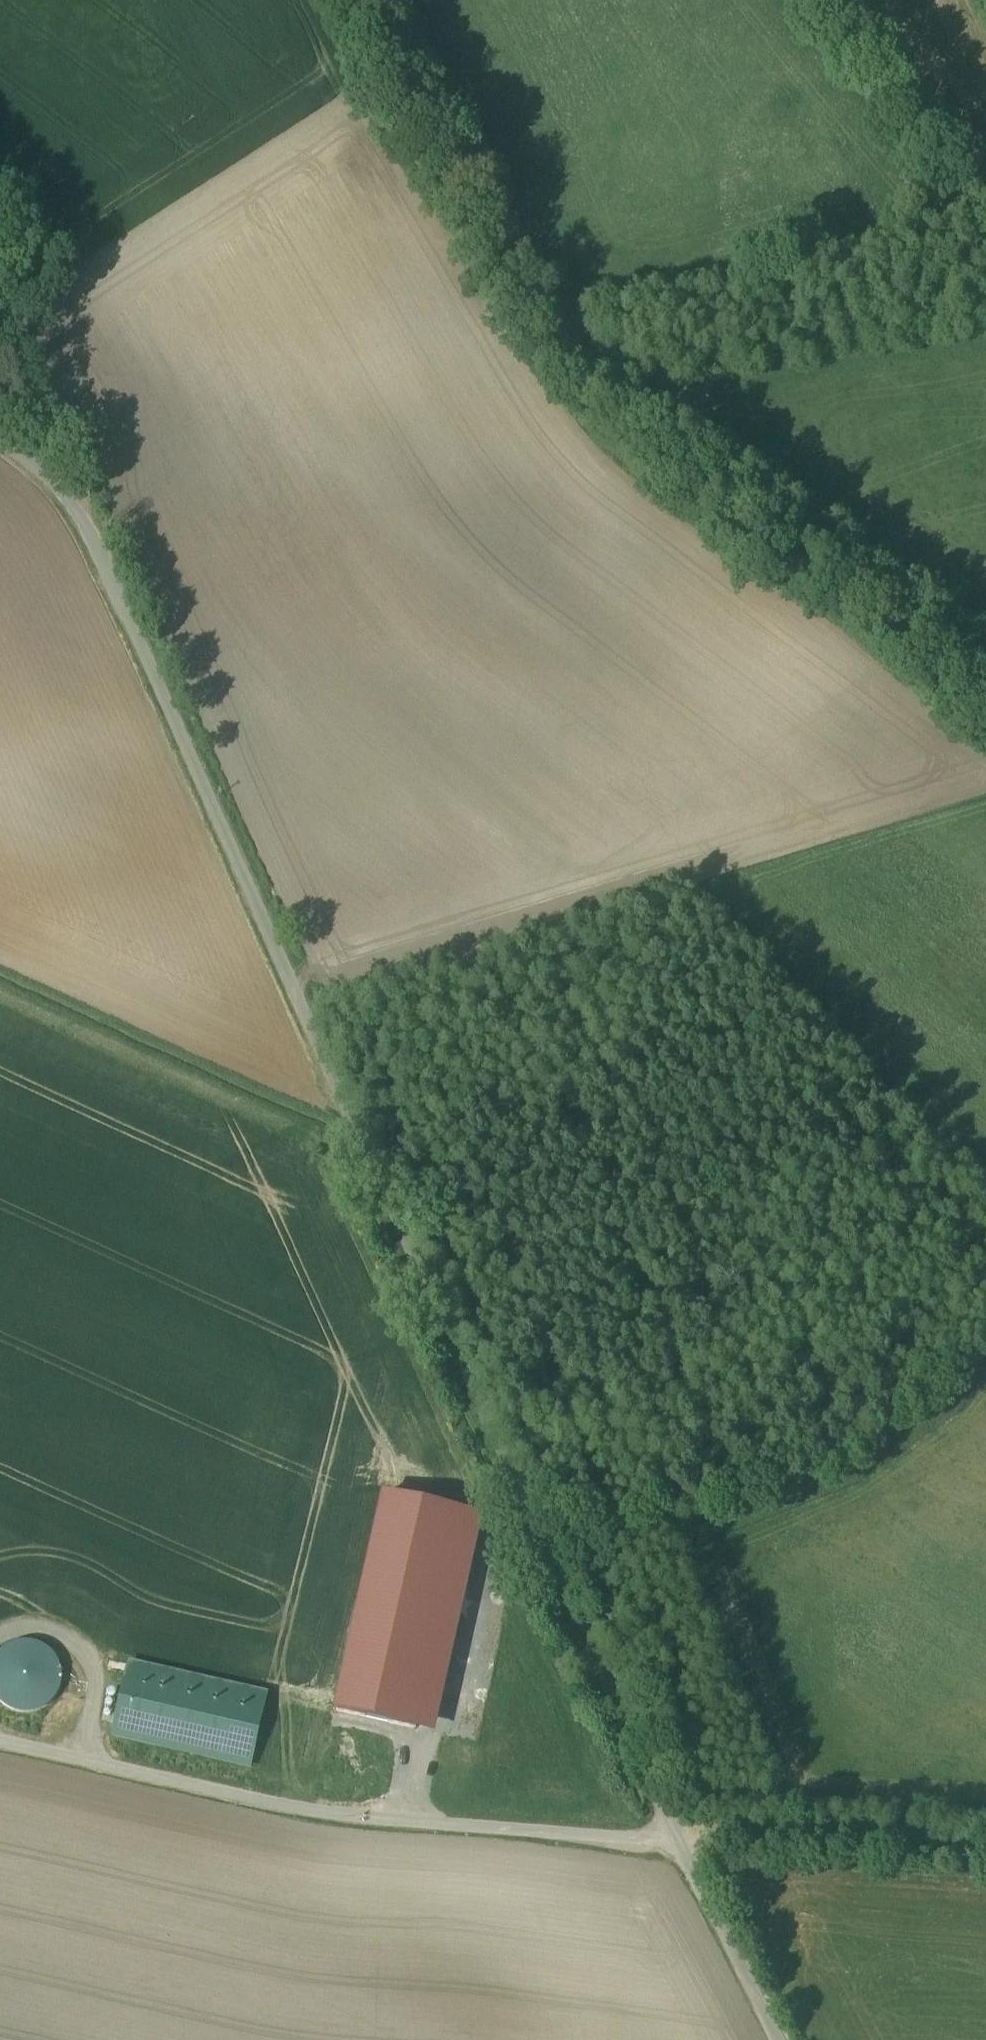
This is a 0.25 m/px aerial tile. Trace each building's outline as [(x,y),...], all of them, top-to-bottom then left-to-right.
[(6,1643),(0,1648),(0,1692),(9,1698),(27,1699),(42,1691),(48,1681),(50,1668),(46,1655),(38,1646),(21,1640),(6,1643)] [(272,1675),(109,1643),(94,1721),(257,1752),(272,1675)]
